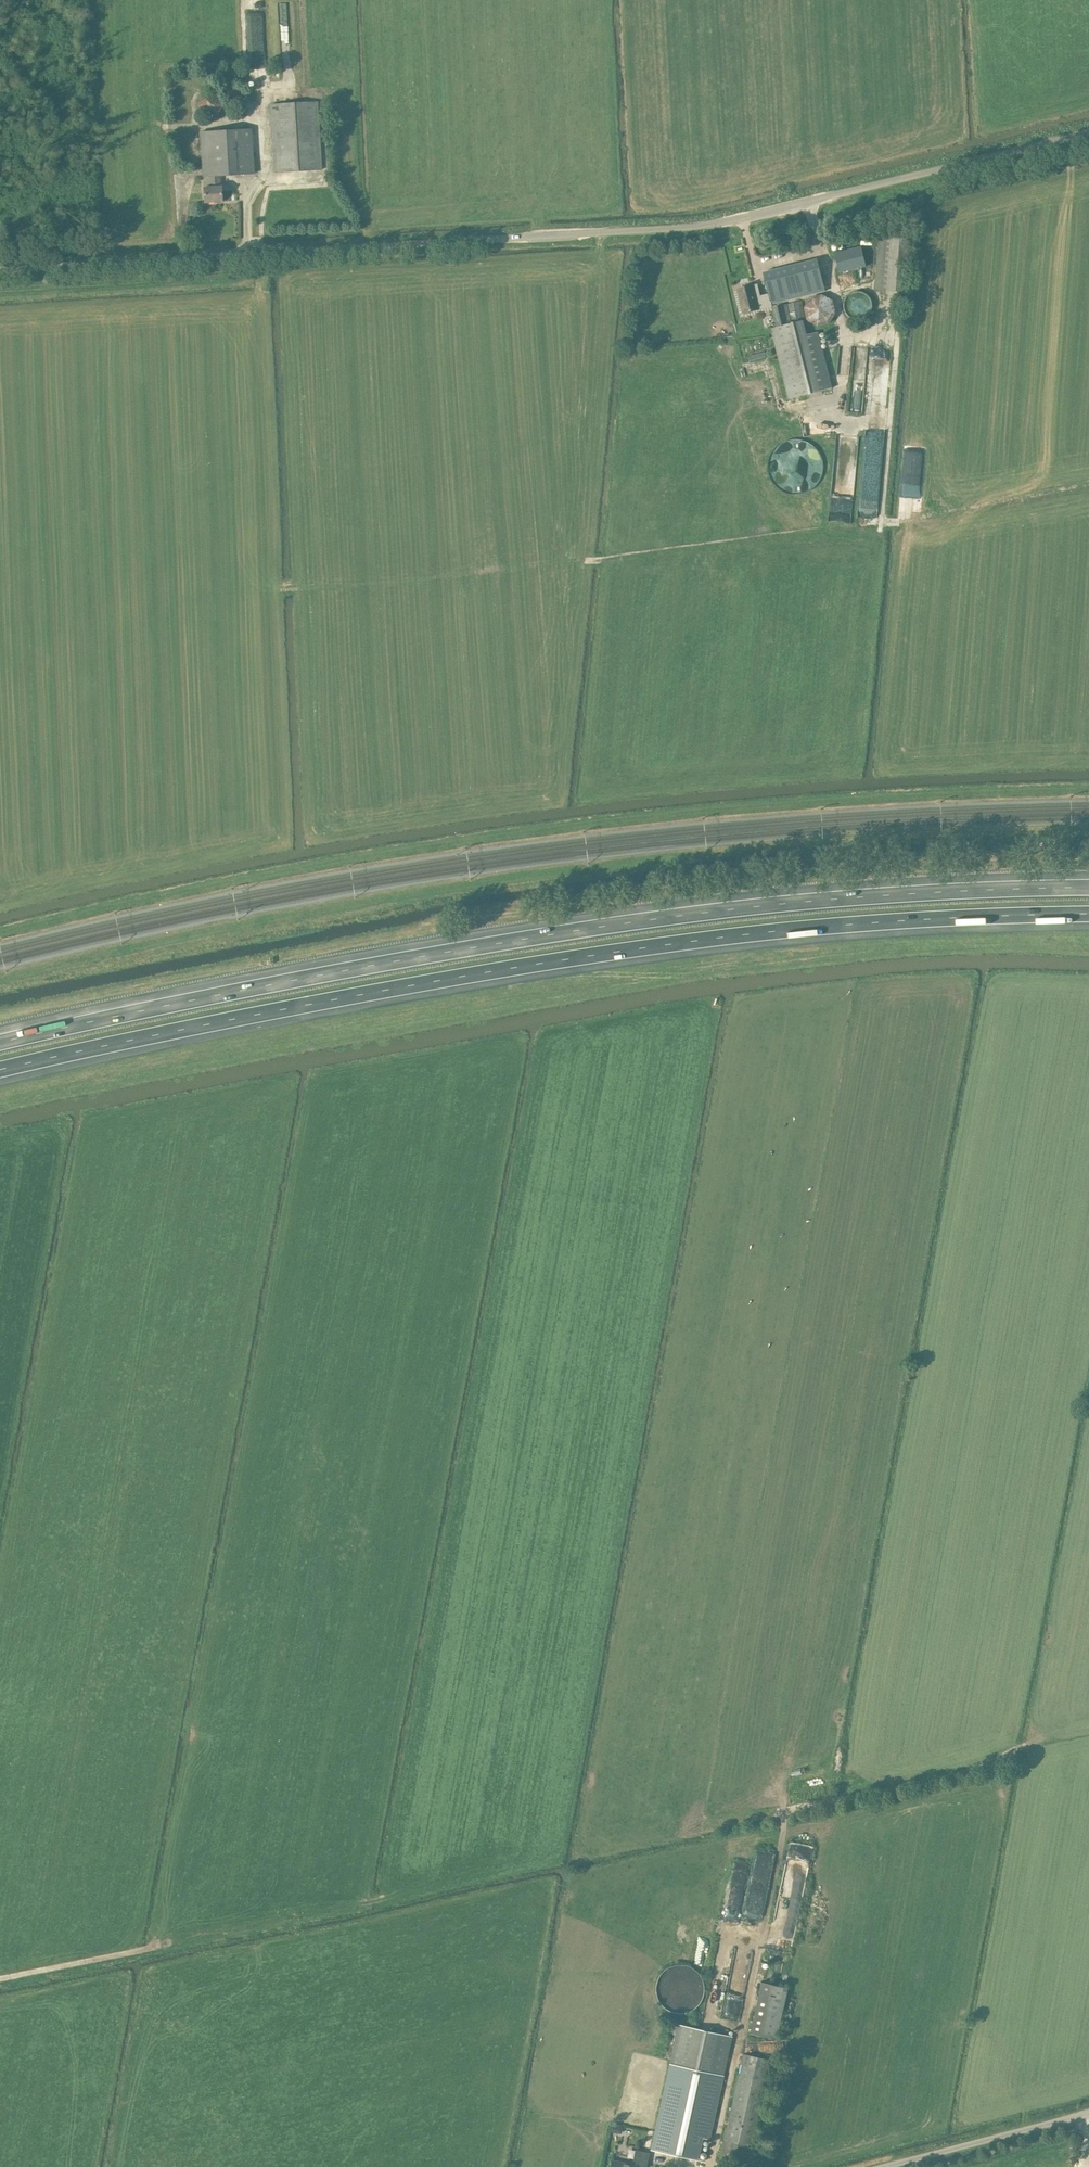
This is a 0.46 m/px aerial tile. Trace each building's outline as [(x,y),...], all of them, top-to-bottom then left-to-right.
[(222,112),(216,93),(198,98),(203,117),(222,112)] [(318,101),(270,104),(274,173),(322,170),(318,101)] [(252,128),(200,132),(202,177),(209,177),(210,187),(221,187),(220,176),(255,174),(252,128)] [(221,187),(210,187),(204,187),(205,203),(222,202),(221,187)] [(909,238),(879,236),(875,290),(905,292),(909,238)] [(867,267),(861,246),(835,253),(840,273),(867,267)] [(773,305),(825,291),(818,259),(763,273),(769,295),(763,296),(762,292),(756,294),(759,309),(773,306),(773,305)] [(759,309),(756,294),(753,285),(738,289),(744,313),(759,309)] [(818,326),(830,323),(836,313),(833,301),(823,295),(811,298),(805,308),(808,320),(818,326)] [(792,320),(805,318),(803,302),(789,305),(792,320)] [(776,327),(771,328),(788,399),(821,391),(832,388),(818,332),(807,335),(803,320),(791,323),(788,305),(772,308),(776,327)] [(749,360),(765,356),(764,352),(748,355),(749,360)] [(792,465),(797,466),(796,480),(820,480),(821,443),(797,443),(796,459),(793,459),(792,465)] [(919,495),(922,451),(907,450),(904,479),(906,479),(905,494),(919,495)] [(851,523),(852,505),(830,504),(830,522),(851,523)] [(794,1792),(795,1801),(805,1799),(804,1791),(794,1792)] [(792,1843),(790,1892),(807,1892),(809,1843),(792,1843)] [(731,1876),(745,1880),(749,1866),(735,1861),(731,1876)] [(722,2013),(739,2017),(754,1948),(737,1944),(722,2013)] [(692,2015),(708,1976),(668,1960),(652,1999),(692,2015)] [(788,1987),(761,1982),(750,2033),(777,2039),(788,1987)] [(678,2024),(651,2149),(705,2161),(705,2160),(698,2159),(702,2138),(710,2139),(732,2036),(678,2024)] [(740,2065),(718,2163),(738,2166),(747,2166),(755,2135),(758,2136),(759,2127),(757,2127),(769,2071),(772,2060),(742,2053),(740,2065)] [(632,2165),(612,2161),(611,2166),(635,2166),(640,2166),(646,2166),(649,2152),(635,2149),(632,2165)]
